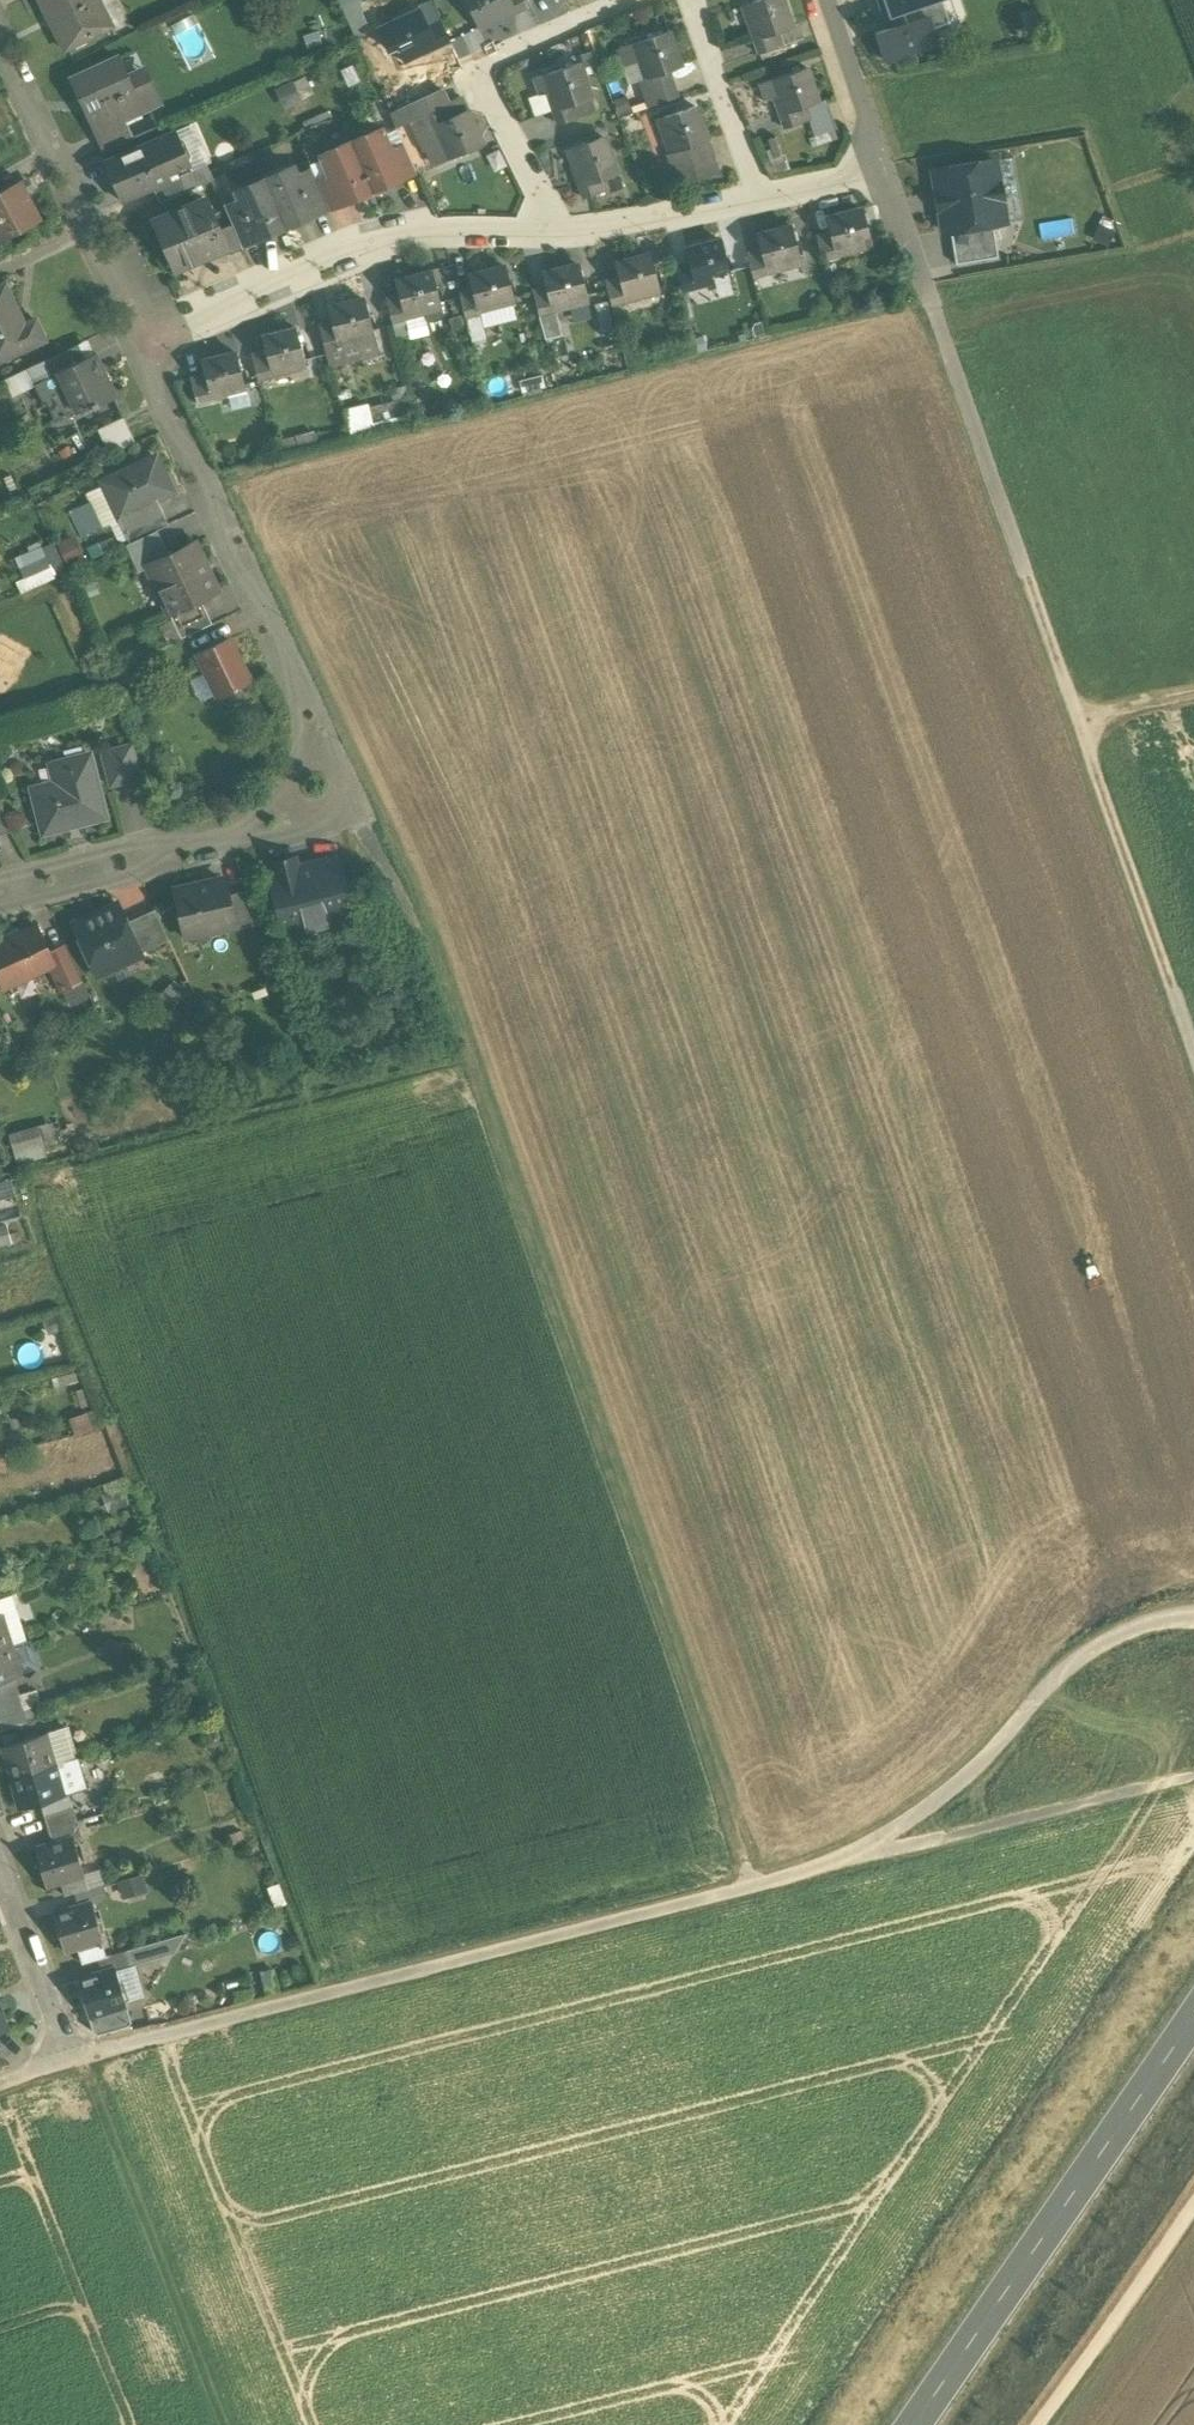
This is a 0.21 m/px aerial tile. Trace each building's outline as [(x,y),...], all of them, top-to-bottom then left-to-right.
[(64,51),(112,27),(98,0),(39,0),(64,51)] [(370,26),(360,0),(340,0),(353,33),(370,26)] [(480,23),(493,17),(496,23),(515,14),(509,0),(469,0),(480,23)] [(523,0),(509,0),(515,14),(527,8),(523,0)] [(748,5),(753,19),(746,21),(754,43),(779,34),(792,30),(782,0),(764,0),(748,5)] [(885,9),(891,26),(875,32),(885,60),(937,42),(931,27),(949,21),(942,0),(882,0),(885,9)] [(879,11),(885,9),(882,0),(875,0),(879,11)] [(428,25),(422,11),(389,26),(403,55),(416,49),(419,56),(438,47),(428,25)] [(450,41),(440,20),(428,25),(438,47),(450,41)] [(670,32),(639,43),(644,56),(637,59),(638,62),(644,80),(668,71),(682,67),(670,32)] [(779,34),(754,43),(758,55),(783,47),(779,34)] [(639,43),(619,50),(625,67),(638,62),(637,59),(644,56),(639,43)] [(118,57),(72,78),(97,131),(98,133),(124,120),(160,103),(150,81),(132,89),(118,57)] [(580,64),(549,74),(554,88),(547,90),(554,111),(578,103),(591,98),(580,64)] [(806,69),(775,80),(780,94),(773,96),(780,117),(805,108),(818,104),(806,69)] [(668,71),(644,80),(648,92),(649,93),(673,85),(668,71)] [(281,95),(308,95),(307,80),(280,81),(281,95)] [(673,85),(649,93),(648,92),(646,93),(651,107),(677,98),(673,85)] [(442,89),(389,113),(396,127),(425,115),(449,104),(448,103),(442,89)] [(449,104),(425,115),(431,127),(468,111),(462,97),(448,103),(449,104)] [(578,103),(554,111),(558,124),(582,116),(578,103)] [(696,106),(666,117),(671,131),(663,134),(677,173),(712,160),(705,143),(708,142),(696,106)] [(805,108),(780,117),(784,130),(809,122),(805,108)] [(468,111),(431,127),(439,144),(429,149),(436,164),(482,142),(468,111)] [(124,120),(98,133),(97,131),(95,133),(103,152),(132,139),(124,120)] [(390,151),(381,129),(350,142),(373,195),(382,191),(380,187),(402,178),(390,151)] [(174,132),(149,143),(158,163),(162,161),(168,173),(188,164),(174,132)] [(605,139),(574,149),(579,163),(572,165),(579,186),(603,177),(616,173),(605,139)] [(350,142),(320,155),(330,177),(341,204),(363,194),(365,199),(373,195),(350,142)] [(149,143),(105,162),(122,201),(153,188),(171,180),(170,179),(168,173),(162,161),(158,163),(149,143)] [(416,172),(404,145),(390,151),(402,178),(416,172)] [(712,160),(677,173),(682,188),(717,175),(712,160)] [(994,160),(934,170),(938,194),(943,197),(944,204),(940,208),(944,232),(950,231),(993,224),(1004,222),(994,160)] [(293,166),(264,179),(285,227),(314,215),(313,214),(296,174),(293,166)] [(317,182),(311,168),(296,174),(313,214),(328,208),(317,182)] [(193,178),(190,171),(180,175),(182,183),(193,178)] [(171,180),(153,188),(160,203),(185,192),(182,183),(180,175),(170,179),(171,180)] [(330,177),(317,182),(328,208),(329,209),(341,204),(330,177)] [(603,177),(579,186),(584,199),(608,191),(603,177)] [(30,179),(23,183),(28,193),(35,189),(30,179)] [(264,179),(235,191),(238,199),(256,239),(256,240),(285,227),(264,179)] [(0,192),(0,242),(14,235),(17,236),(18,233),(42,220),(28,193),(23,183),(21,181),(0,192)] [(205,199),(154,221),(167,252),(174,250),(181,269),(204,259),(204,256),(226,247),(219,230),(205,199)] [(256,239),(238,199),(224,205),(241,245),(256,239)] [(863,210),(827,219),(831,233),(837,257),(873,248),(863,210)] [(993,224),(950,231),(956,264),(998,257),(993,224)] [(232,225),(219,230),(226,247),(229,255),(242,249),(232,225)] [(792,227),(757,236),(760,250),(766,274),(802,265),(792,227)] [(837,257),(831,233),(816,237),(822,261),(837,257)] [(731,279),(721,242),(686,251),(690,265),(695,288),(731,279)] [(766,274),(760,250),(746,254),(752,277),(766,274)] [(651,256),(616,264),(619,277),(626,302),(661,293),(651,256)] [(579,264),(544,273),(548,287),(554,312),(589,303),(579,264)] [(690,265),(676,268),(681,292),(695,288),(690,265)] [(505,267),(469,276),(473,290),(479,314),(515,305),(505,267)] [(432,272),(398,281),(401,294),(407,319),(441,310),(432,272)] [(619,277),(604,281),(610,306),(626,302),(619,277)] [(6,283),(0,286),(0,361),(46,341),(36,319),(25,325),(6,283)] [(548,287),(532,290),(539,316),(554,312),(548,287)] [(473,290),(459,294),(465,318),(479,314),(473,290)] [(407,319),(401,294),(386,298),(392,323),(407,319)] [(365,299),(330,308),(333,324),(339,346),(375,337),(365,299)] [(333,324),(319,327),(324,350),(339,346),(333,324)] [(298,330),(262,339),(266,353),(272,377),(307,368),(298,330)] [(71,348),(42,362),(49,378),(59,374),(58,372),(77,363),(71,348)] [(266,353),(252,356),(258,381),(272,377),(266,353)] [(237,354),(202,363),(206,378),(211,401),(247,393),(237,354)] [(115,399),(94,355),(77,363),(58,372),(59,374),(78,414),(93,406),(94,409),(115,399)] [(42,362),(30,368),(37,384),(38,383),(49,378),(42,362)] [(78,414),(59,374),(49,378),(38,383),(57,423),(78,414)] [(211,401),(206,378),(191,382),(197,405),(211,401)] [(123,419),(98,430),(110,456),(135,444),(123,419)] [(155,458),(103,483),(118,515),(119,517),(156,499),(171,492),(155,458)] [(156,499),(119,517),(118,515),(116,516),(130,544),(157,532),(169,526),(156,499)] [(84,535),(103,525),(90,500),(71,510),(84,535)] [(130,544),(126,546),(138,573),(148,569),(146,566),(168,556),(157,532),(130,544)] [(76,534),(60,538),(66,562),(82,558),(76,534)] [(45,544),(14,552),(23,587),(54,580),(45,544)] [(168,556),(146,566),(148,569),(169,614),(200,600),(217,592),(194,544),(168,556)] [(200,600),(169,614),(174,625),(205,611),(200,600)] [(205,611),(174,625),(181,639),(212,624),(205,611)] [(229,642),(198,656),(218,696),(248,682),(229,642)] [(130,745),(103,752),(111,785),(139,778),(130,745)] [(66,782),(33,790),(44,831),(104,816),(89,756),(61,763),(66,782)] [(0,805),(0,835),(12,831),(0,805)] [(336,858),(314,864),(329,924),(351,918),(336,858)] [(295,859),(272,865),(275,874),(270,875),(280,916),(287,914),(292,933),(329,924),(314,864),(297,868),(295,859)] [(222,879),(176,890),(185,930),(199,927),(200,933),(233,926),(233,925),(226,896),(222,879)] [(252,890),(226,896),(233,925),(265,918),(252,890)] [(118,905),(100,913),(103,919),(76,932),(96,976),(141,955),(140,954),(127,924),(118,905)] [(155,911),(127,924),(140,954),(169,941),(155,911)] [(0,942),(0,978),(5,988),(50,967),(55,965),(50,953),(37,925),(0,942)] [(66,946),(50,953),(55,965),(50,967),(61,990),(83,980),(66,946)] [(47,1156),(44,1142),(56,1140),(53,1122),(10,1129),(15,1162),(47,1156)] [(0,1598),(0,1625),(6,1645),(26,1639),(12,1594),(0,1598)] [(0,1647),(0,1681),(12,1677),(16,1676),(6,1645),(0,1647)] [(0,1681),(0,1698),(16,1693),(12,1677),(0,1681)] [(0,1698),(0,1714),(21,1708),(16,1693),(0,1698)] [(0,1714),(0,1729),(26,1722),(21,1708),(0,1714)] [(42,1733),(3,1745),(12,1776),(51,1764),(42,1733)] [(51,1764),(12,1776),(21,1807),(40,1801),(60,1795),(51,1764)] [(60,1795),(40,1801),(44,1814),(69,1807),(65,1793),(60,1795)] [(69,1807),(44,1814),(48,1829),(76,1821),(71,1807),(69,1807)] [(76,1821),(48,1829),(52,1844),(73,1838),(80,1836),(76,1821)] [(52,1844),(36,1849),(47,1885),(60,1881),(66,1879),(65,1875),(82,1870),(73,1838),(52,1844)] [(82,1870),(65,1875),(66,1879),(60,1881),(64,1895),(75,1892),(87,1888),(82,1870)] [(87,1888),(75,1892),(79,1906),(91,1903),(91,1904),(106,1899),(102,1884),(87,1888)] [(79,1906),(54,1913),(64,1950),(78,1946),(85,1944),(83,1939),(100,1935),(91,1904),(91,1903),(79,1906)] [(85,1944),(78,1946),(83,1963),(100,1958),(106,1956),(100,1935),(83,1939),(85,1944)] [(106,1956),(100,1958),(105,1972),(115,1969),(116,1970),(176,1953),(184,1935),(106,1956)] [(105,1972),(78,1980),(89,2017),(109,2011),(108,2007),(125,2002),(116,1970),(115,1969),(105,1972)] [(109,2011),(89,2017),(94,2035),(132,2025),(125,2002),(108,2007),(109,2011)]
